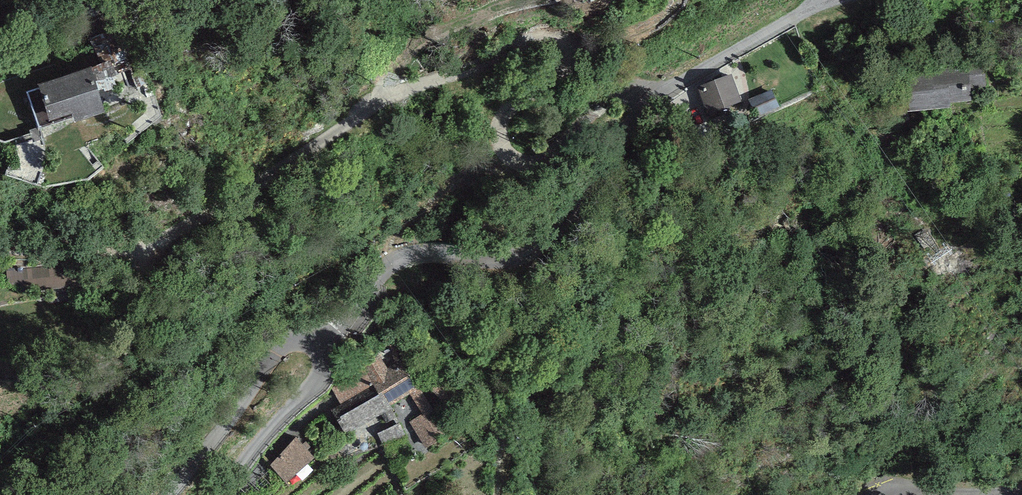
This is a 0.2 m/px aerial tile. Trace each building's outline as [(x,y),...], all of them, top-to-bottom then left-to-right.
[(91,68),(38,84),(39,89),(28,92),(39,128),(73,118),(75,122),(105,112),(91,68)] [(732,74),(697,86),(708,115),(742,103),(732,74)] [(771,88),(751,98),(759,117),(780,107),(771,88)] [(388,369),(379,353),(361,364),(364,369),(332,388),(341,404),(367,389),(372,398),(336,420),(345,435),(380,414),(386,422),(396,416),(390,406),(410,394),(423,414),(410,422),(425,448),(449,433),(404,360),(388,369)] [(401,424),(378,433),(383,446),(406,437),(401,424)] [(314,455),(297,438),(269,465),(286,483),(314,455)]
